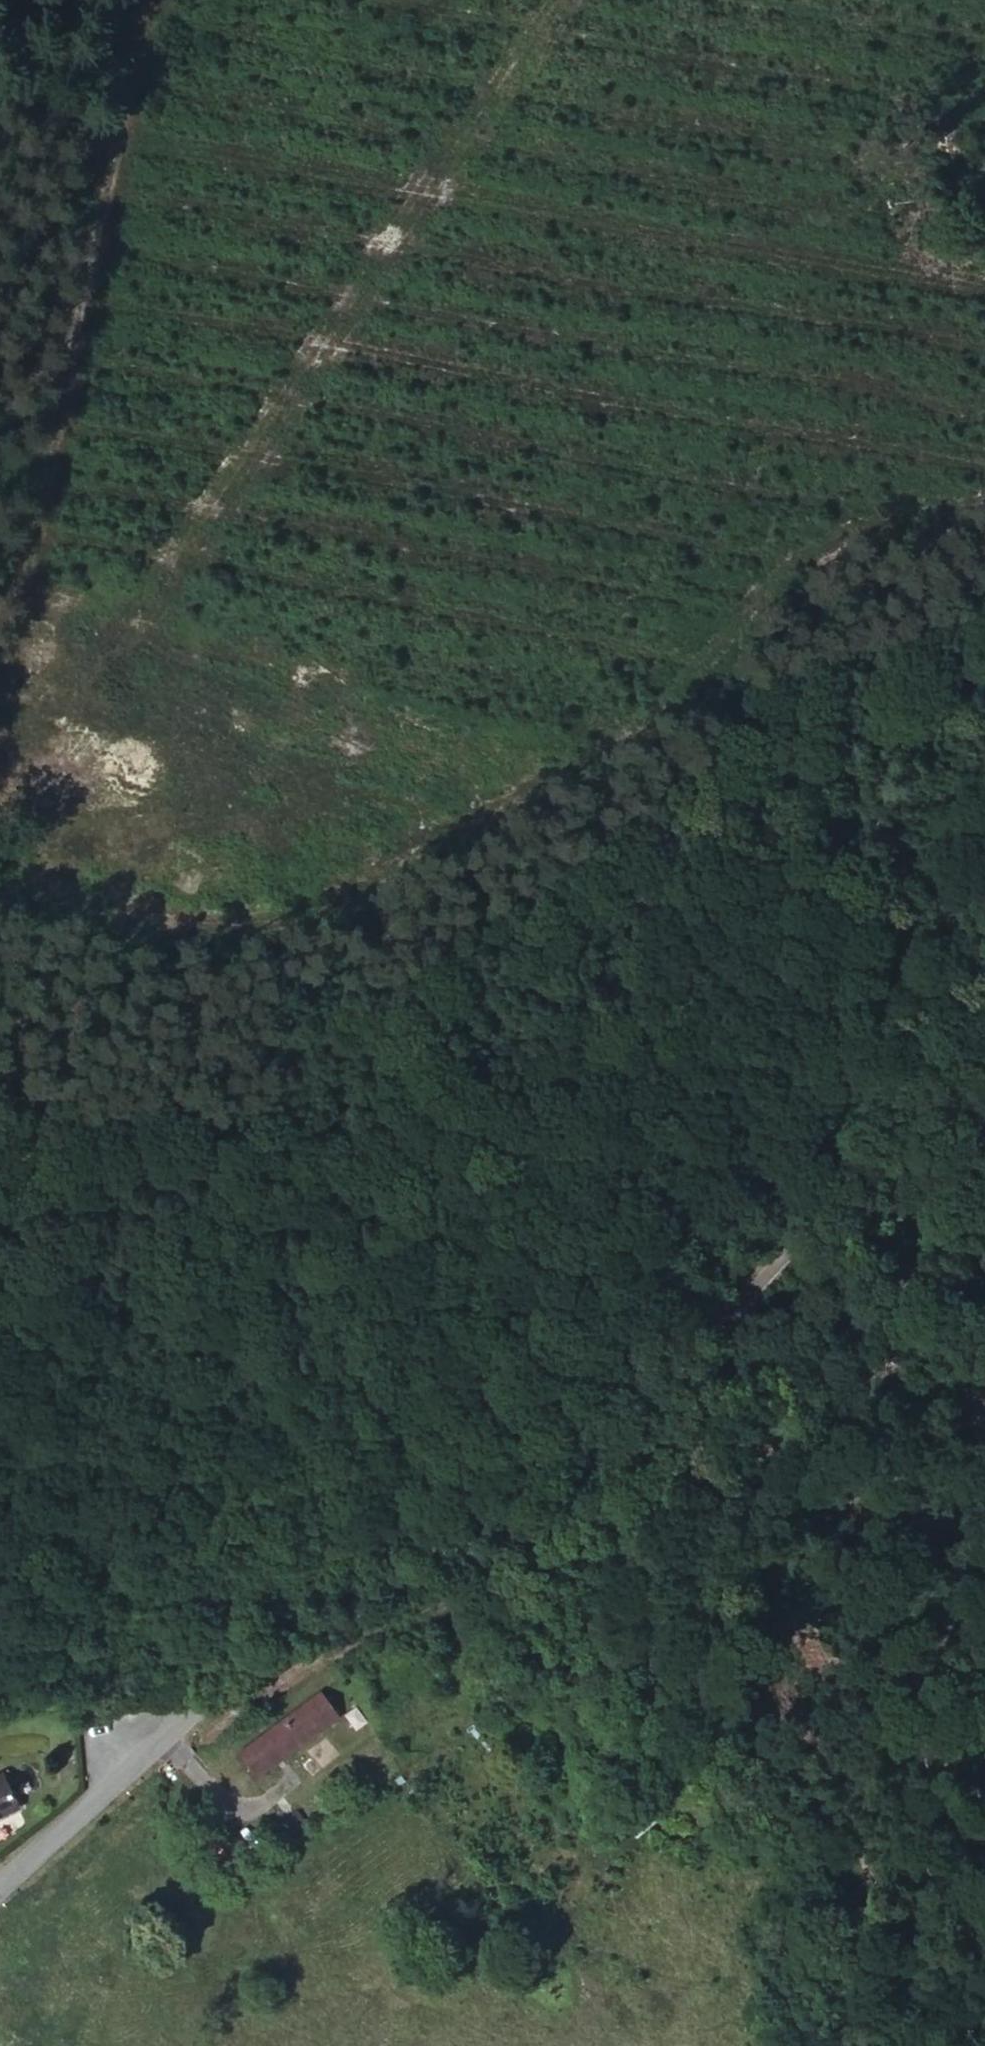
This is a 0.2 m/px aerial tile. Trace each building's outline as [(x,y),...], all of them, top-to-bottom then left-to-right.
[(310,1688),(237,1755),(255,1775),(328,1708),(310,1688)] [(0,1780),(0,1812),(13,1805),(0,1780)]
